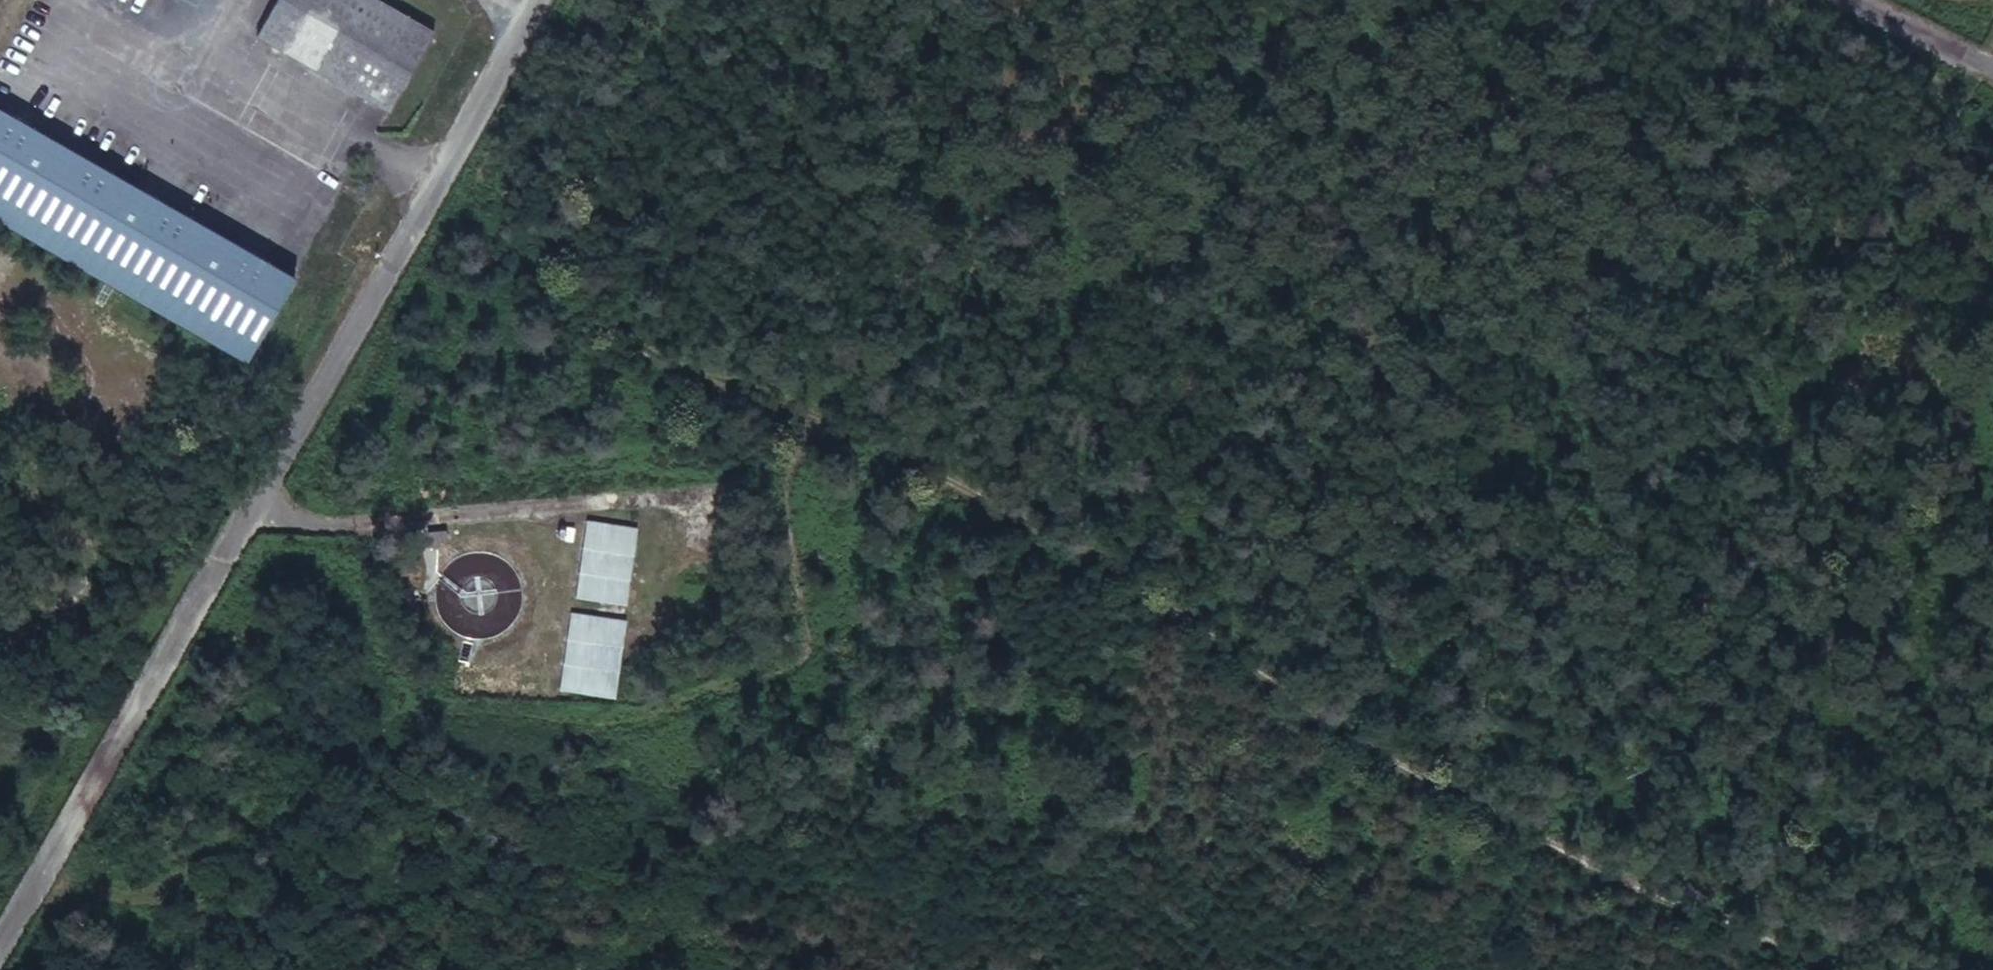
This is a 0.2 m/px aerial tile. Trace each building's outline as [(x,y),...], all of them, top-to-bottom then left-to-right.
[(349,0),(320,0),(288,58),(411,123),(448,56),(349,0)] [(4,110),(0,117),(0,199),(282,358),(321,286),(4,110)] [(638,529),(585,521),(573,601),(626,609),(638,529)] [(625,623),(569,615),(557,695),(613,703),(625,623)]
